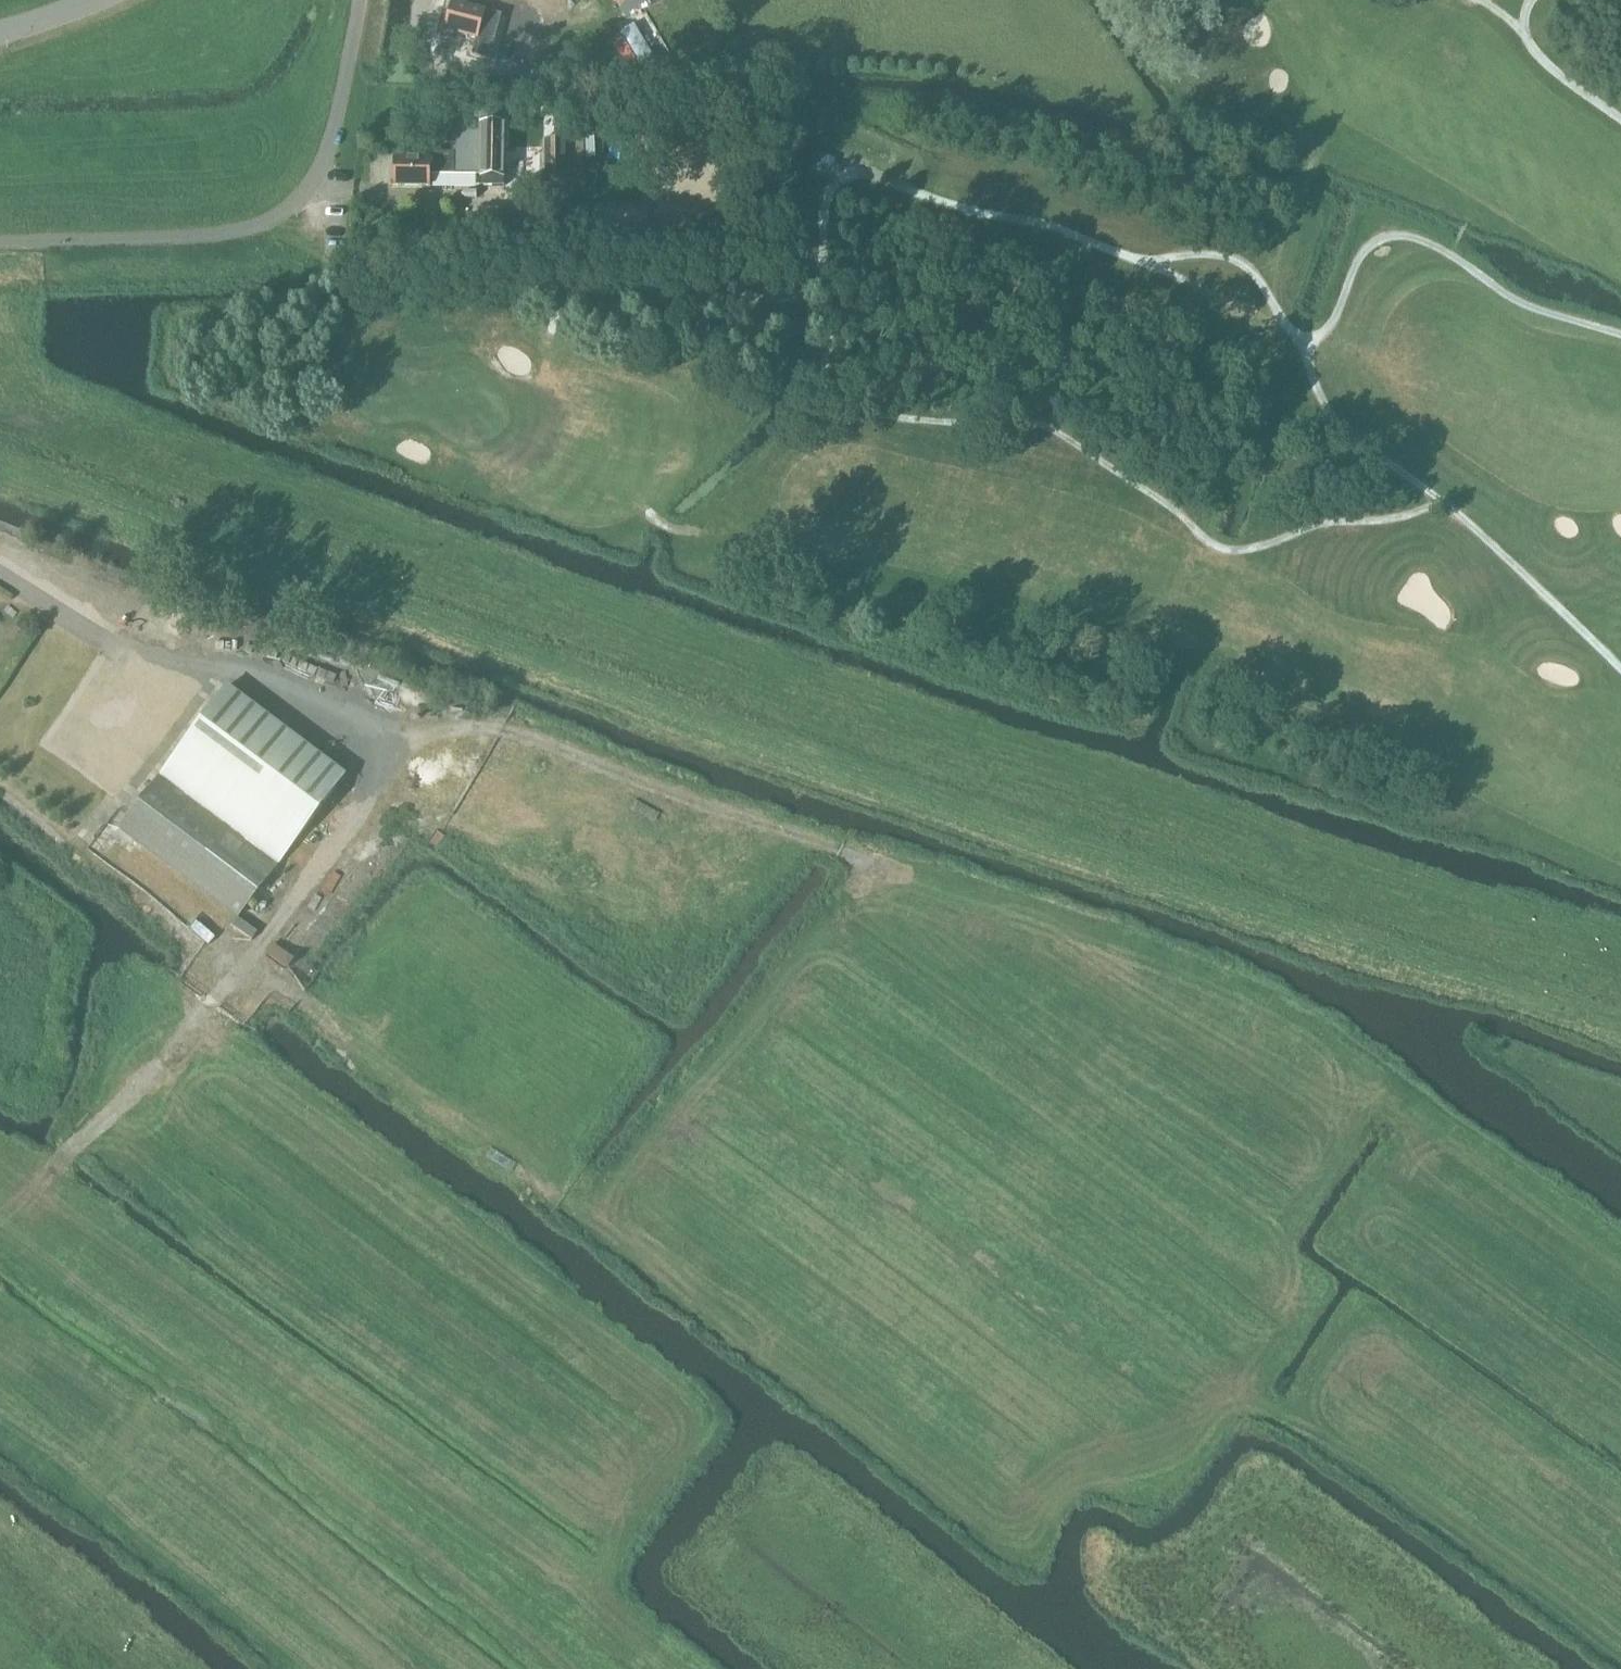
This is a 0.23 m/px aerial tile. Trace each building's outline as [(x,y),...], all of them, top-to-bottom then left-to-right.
[(627,19),(660,0),(615,0),(627,19)] [(451,1),(444,30),(476,38),(472,54),(490,59),(502,14),(451,1)] [(456,102),(455,153),(455,174),(481,175),(481,187),(507,187),(508,126),(508,102),(456,102)] [(584,183),(585,129),(566,127),(568,141),(543,139),(543,183),(584,183)] [(393,158),(393,186),(431,186),(431,175),(453,175),(456,175),(455,174),(455,153),(453,153),(431,153),(430,157),(429,159),(393,158)] [(814,166),(826,170),(830,157),(818,154),(814,166)] [(166,767),(161,775),(152,768),(136,789),(143,794),(119,828),(236,918),(231,925),(252,941),(258,932),(238,918),(265,884),(277,866),(284,857),(346,775),(228,686),(166,767)] [(273,944),(267,954),(288,968),(294,959),(273,944)]
